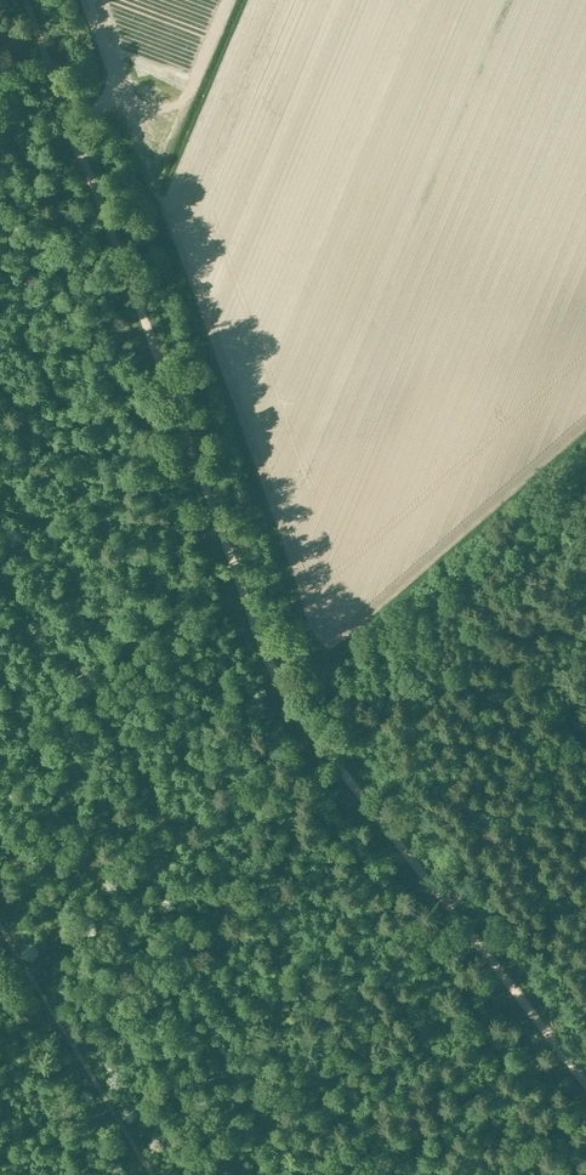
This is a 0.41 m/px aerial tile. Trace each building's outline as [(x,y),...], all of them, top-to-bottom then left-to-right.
[(541,990),(547,997),(552,991),(546,985),(541,990)]
